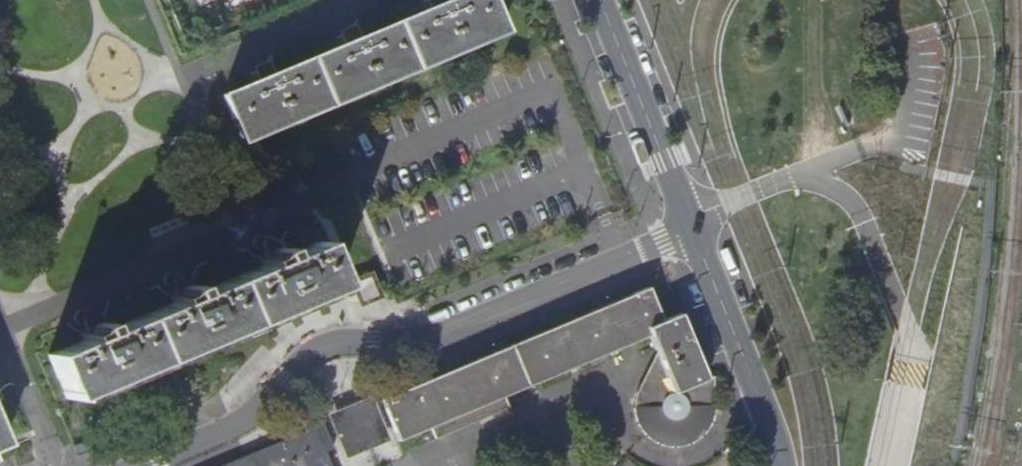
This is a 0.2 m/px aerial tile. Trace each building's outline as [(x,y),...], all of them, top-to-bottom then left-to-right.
[(241,140),(500,32),(487,0),(454,0),(445,4),(358,40),(278,73),(223,96),(241,140)] [(50,353),(68,397),(338,285),(320,242),(50,353)] [(354,280),(362,301),(379,295),(371,274),(354,280)] [(433,428),(505,398),(653,338),(666,371),(655,375),(646,379),(638,393),(637,407),(638,423),(648,434),(660,443),(674,447),(689,446),(703,440),(713,428),(716,416),(717,401),(681,316),(665,322),(651,289),(383,398),(401,441),(433,428)] [(373,394),(328,412),(346,456),(390,438),(373,394)] [(505,398),(433,428),(438,439),(509,410),(505,398)] [(318,427),(224,465),(333,465),(318,427)]
